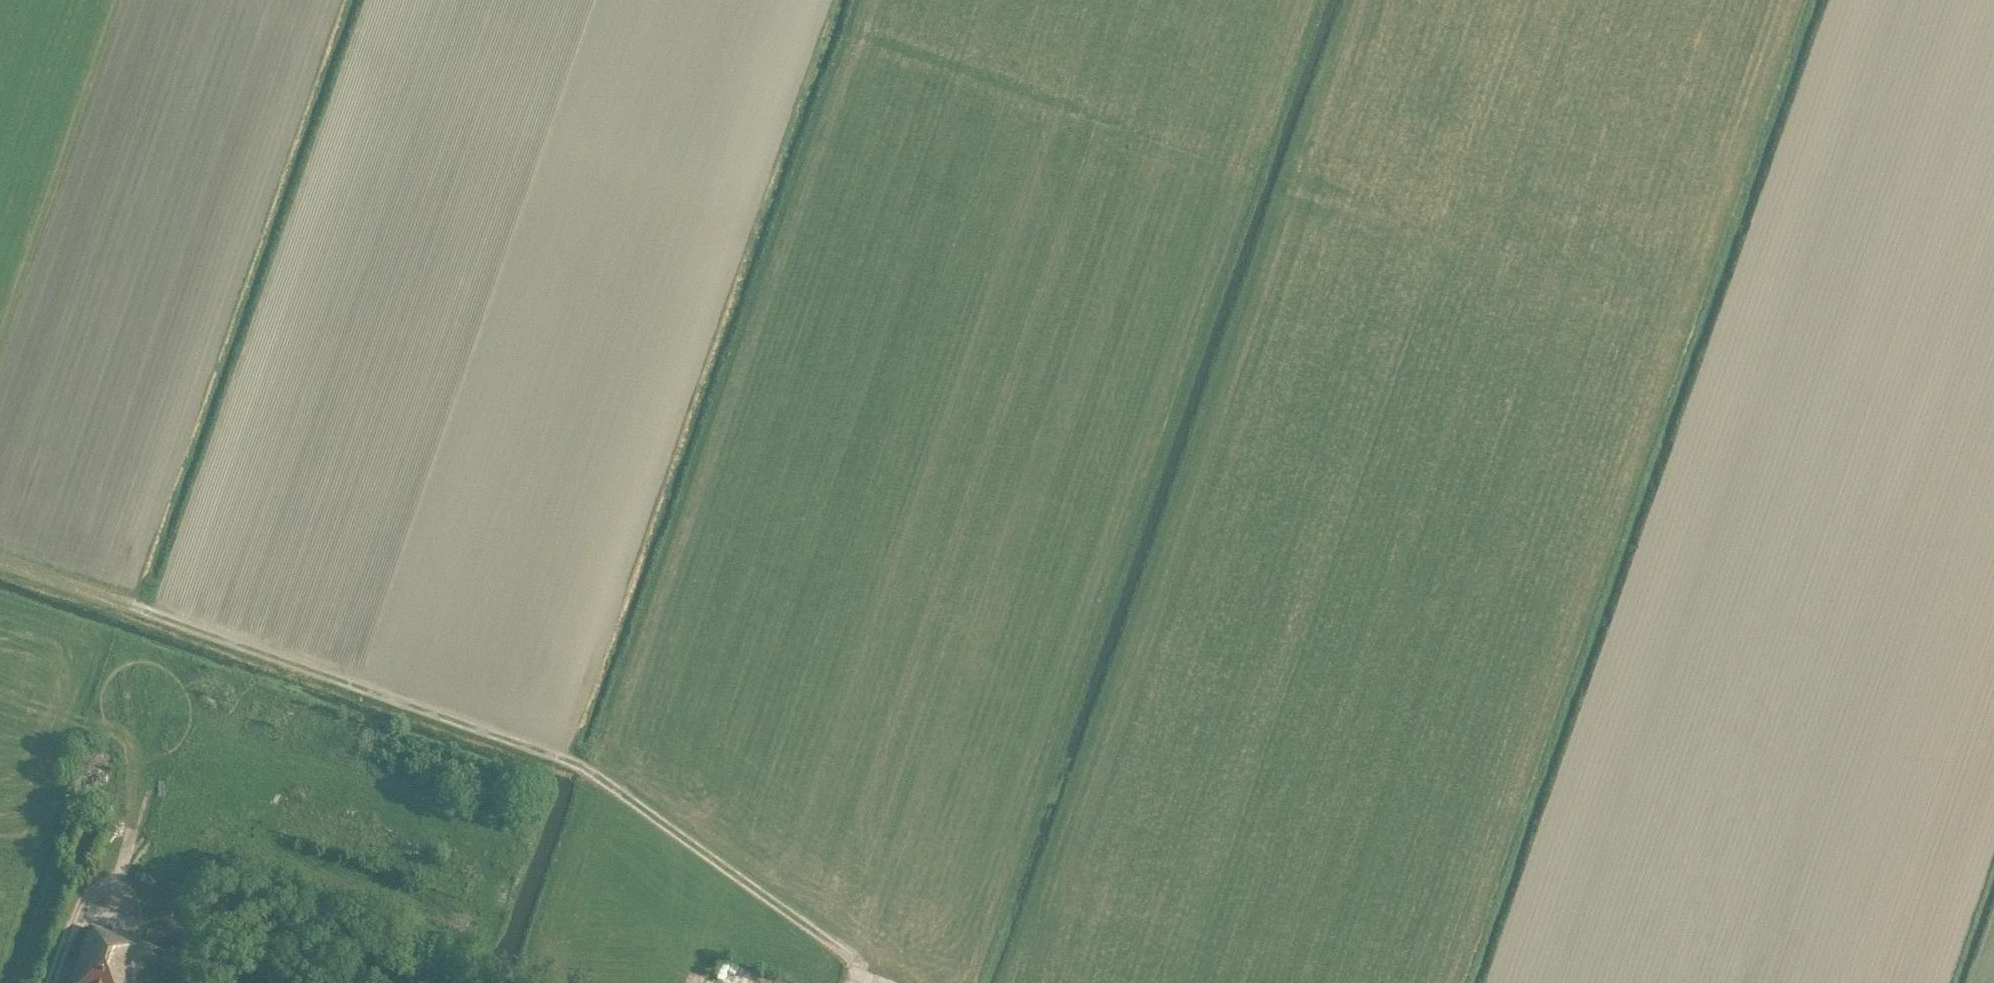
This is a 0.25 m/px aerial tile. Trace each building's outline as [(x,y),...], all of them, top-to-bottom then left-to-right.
[(164,950),(91,925),(71,982),(153,982),(164,950)]
